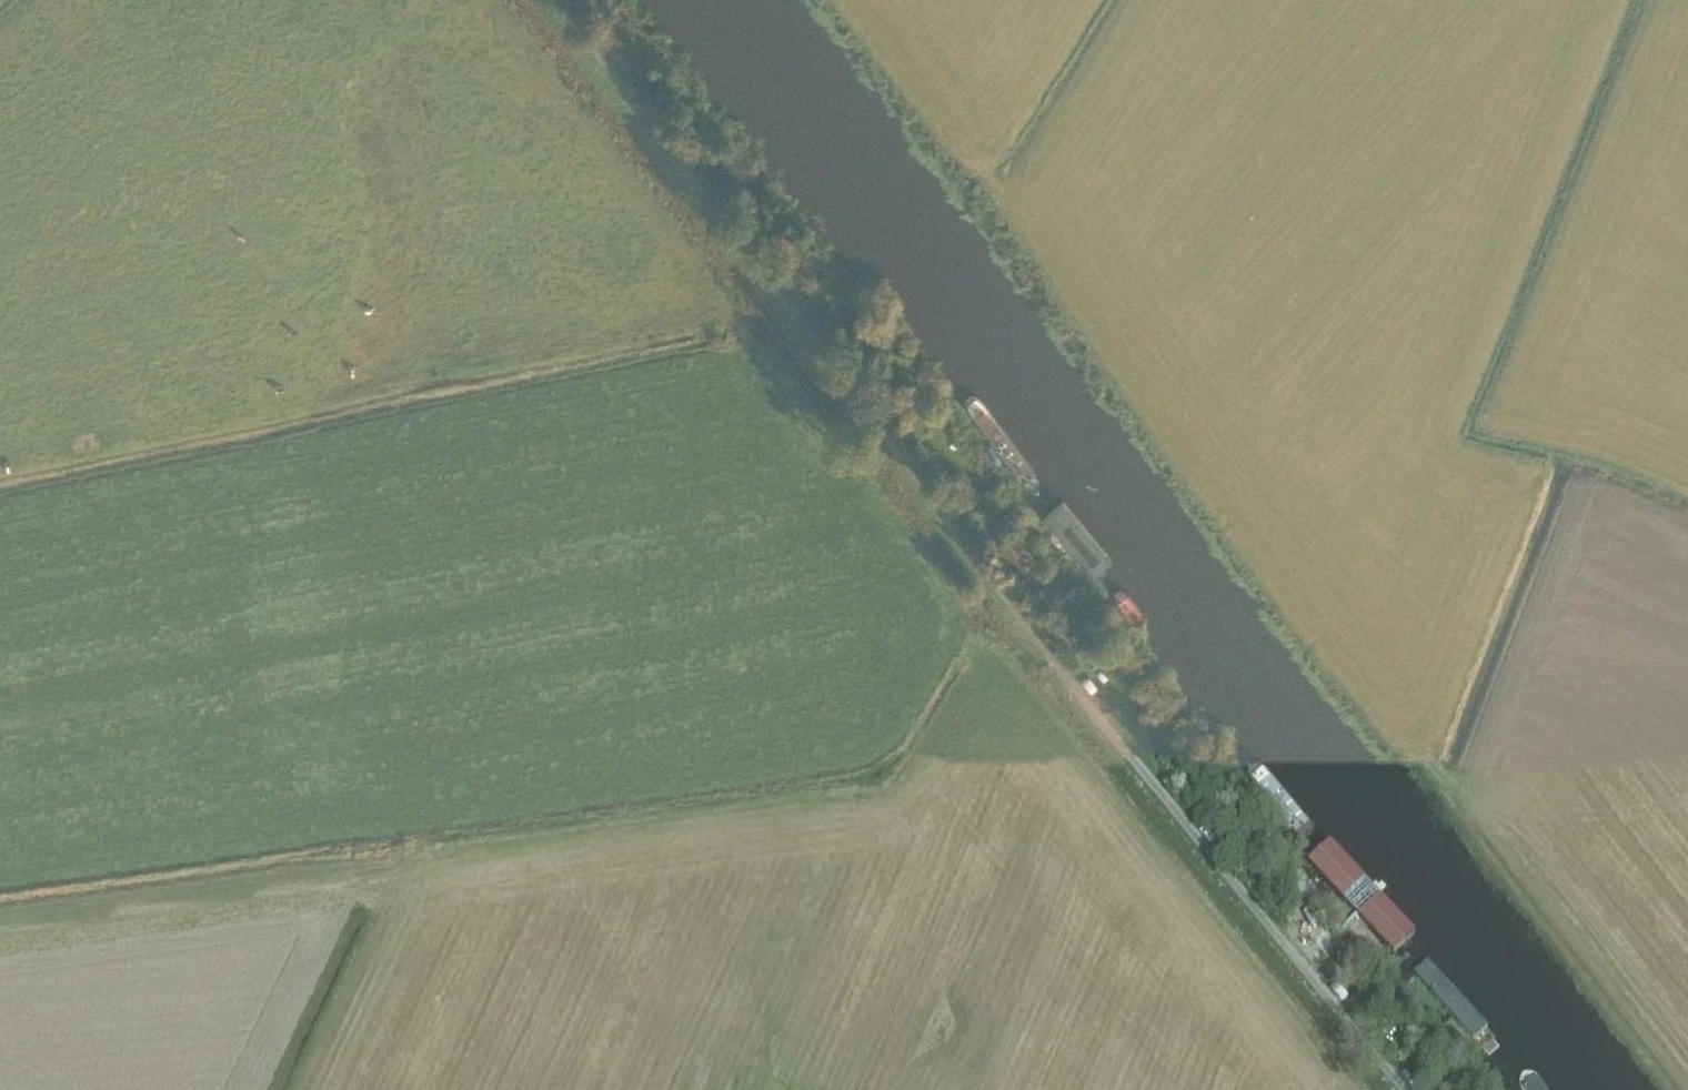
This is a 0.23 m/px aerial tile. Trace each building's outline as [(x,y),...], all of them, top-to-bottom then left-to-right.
[(973,400),(958,411),(1027,501),(1042,490),(973,400)] [(1111,619),(1131,604),(1063,515),(1043,530),(1111,619)] [(1257,759),(1234,776),(1290,850),(1313,833),(1257,759)] [(1406,940),(1356,878),(1335,894),(1385,957),(1406,940)] [(1476,1061),(1494,1045),(1428,974),(1411,990),(1476,1061)] [(1515,1089),(1542,1089),(1527,1073),(1512,1087),(1515,1089)]
